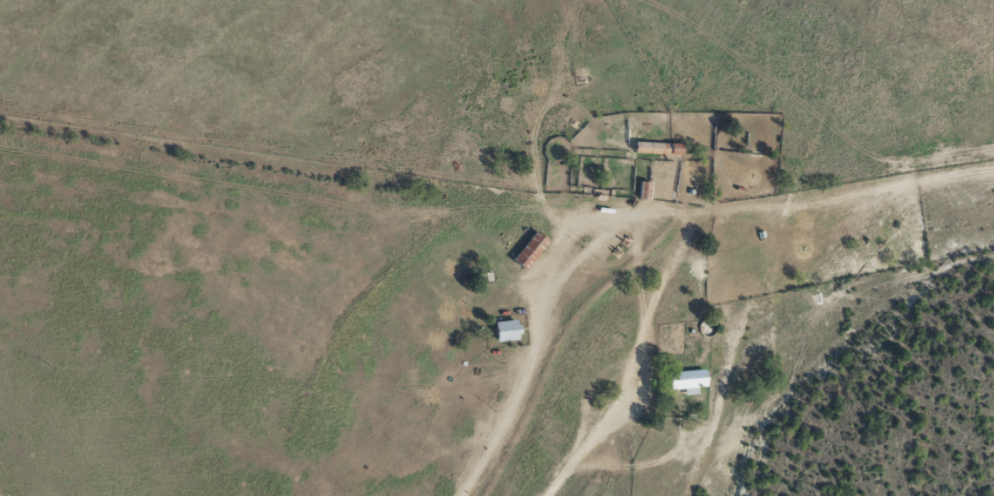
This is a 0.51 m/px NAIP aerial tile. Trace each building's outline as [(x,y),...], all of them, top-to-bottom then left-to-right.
[(678,150),(678,141),(658,141),(658,150),(678,150)] [(523,268),(546,238),(532,228),(509,258),(523,268)] [(516,337),(513,317),(492,320),(494,340),(516,337)] [(683,386),(683,392),(695,392),(695,384),(703,384),(703,369),(667,369),(667,387),(683,386)]
